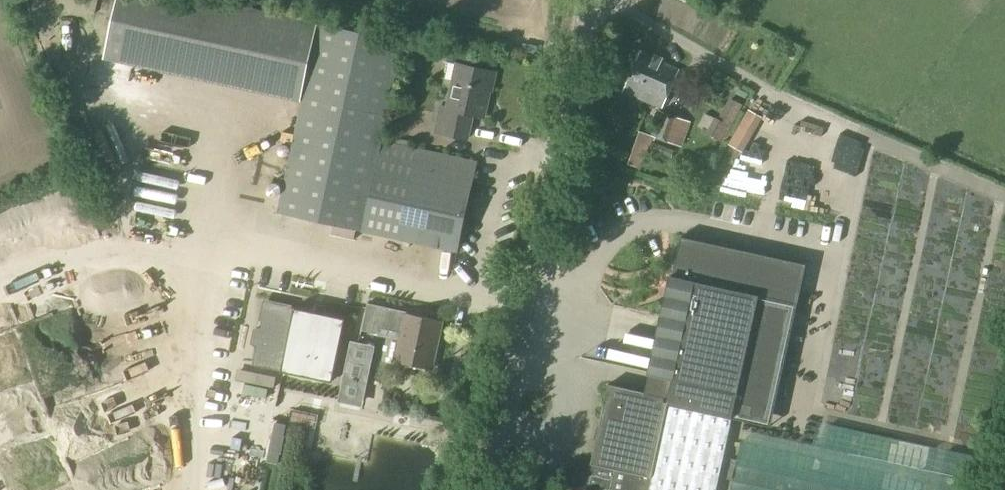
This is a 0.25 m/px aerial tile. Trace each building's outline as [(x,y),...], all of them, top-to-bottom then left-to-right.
[(477,162),(382,141),(403,41),(213,0),(116,0),(103,58),(302,101),(278,213),(457,252),(477,162)] [(662,108),(679,70),(640,53),(623,91),(662,108)] [(441,106),(435,132),(467,139),(473,115),(484,117),(490,91),(492,91),(496,72),(457,64),(457,65),(446,63),(442,78),(453,81),(447,108),(441,106)] [(731,126),(742,104),(729,97),(717,119),(731,126)] [(682,147),(691,121),(659,110),(650,135),(639,130),(627,164),(641,169),(653,137),(682,147)] [(591,464),(615,469),(610,489),(716,489),(732,418),(771,426),(806,264),(681,237),(645,392),(608,384),(591,464)] [(331,382),(343,325),(341,325),(341,321),(332,319),(332,317),(292,308),(293,305),(264,299),(260,320),(262,320),(260,329),(254,328),(251,343),(254,344),(253,345),(257,346),(253,365),(331,382)] [(432,368),(442,322),(407,314),(407,312),(367,304),(361,331),(376,334),(377,326),(402,331),(396,360),(432,368)] [(242,377),(238,412),(268,416),(273,381),(242,377)]
